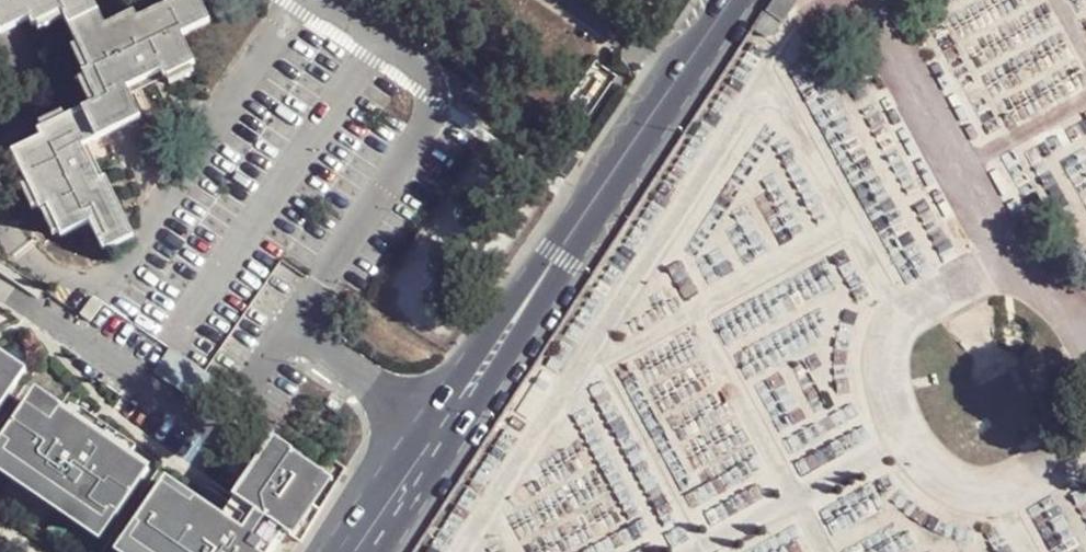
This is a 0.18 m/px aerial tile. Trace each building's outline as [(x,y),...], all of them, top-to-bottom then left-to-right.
[(3,37),(33,24),(37,34),(71,20),(93,73),(84,76),(96,104),(34,129),(41,146),(12,158),(34,212),(51,206),(63,235),(93,223),(103,249),(136,236),(110,174),(103,177),(88,141),(141,120),(127,87),(164,73),(168,83),(198,70),(183,32),(208,21),(200,0),(186,0),(144,17),(141,10),(104,25),(94,0),(0,0),(0,31),(3,37)] [(99,306),(90,298),(74,316),(84,324),(99,306)] [(26,380),(0,364),(0,421),(26,380)] [(53,429),(27,413),(4,450),(10,454),(4,463),(110,530),(117,518),(123,522),(153,474),(133,462),(132,463),(77,428),(78,427),(61,416),(53,429)] [(296,451),(277,439),(239,500),(240,500),(295,534),(298,535),(326,490),(322,488),(330,475),(294,452),(296,451)] [(4,463),(0,470),(0,478),(103,542),(110,530),(4,463)] [(166,487),(140,529),(144,532),(135,546),(145,551),(264,551),(269,545),(228,519),(199,501),(195,506),(166,487)] [(228,519),(269,545),(264,551),(284,551),(295,534),(240,500),(228,519)] [(135,546),(132,544),(127,551),(145,551),(135,546)]
